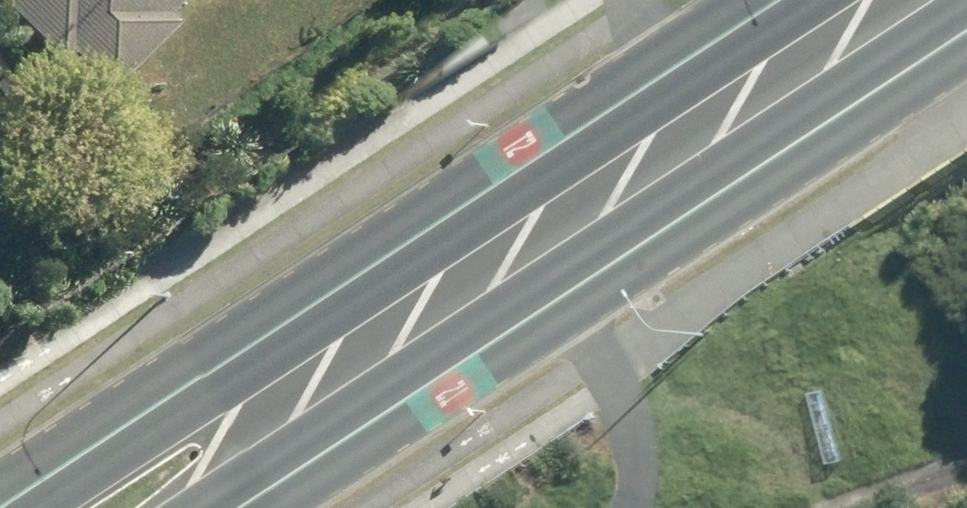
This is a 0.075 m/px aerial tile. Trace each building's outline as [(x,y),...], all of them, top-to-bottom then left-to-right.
[(83,87),(96,100),(178,19),(169,11),(180,0),(0,0),(0,2),(83,87)]
